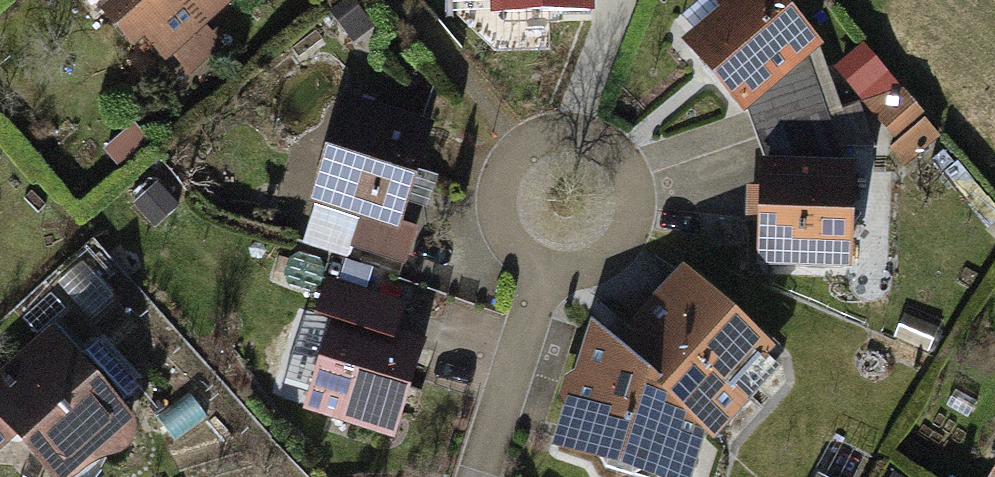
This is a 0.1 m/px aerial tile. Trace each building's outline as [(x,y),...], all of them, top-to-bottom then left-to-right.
[(179,67),(226,30),(212,12),(227,0),(125,0),(179,67)] [(492,9),(593,5),(592,0),(491,0),(492,9)] [(688,34),(747,107),(803,62),(830,40),(798,0),(717,0),(722,7),(688,34)] [(906,162),(939,142),(879,39),(846,59),(906,162)] [(760,135),(764,167),(838,166),(822,112),(803,62),(747,107),(760,135)] [(365,212),(403,223),(433,125),(351,100),(321,198),(365,212)] [(838,166),(764,167),(765,260),(857,259),(855,165),(838,166)] [(403,223),(365,212),(355,245),(412,262),(422,229),(403,223)] [(683,261),(609,341),(700,425),(714,439),(752,398),(735,382),(771,343),(683,261)] [(332,322),(402,340),(412,303),(329,282),(319,318),(332,322)] [(402,340),(332,322),(309,412),(403,436),(426,346),(402,340)] [(19,426),(30,438),(42,428),(80,470),(147,411),(70,324),(0,386),(0,442),(19,426)] [(595,328),(554,441),(652,476),(681,476),(700,425),(609,341),(595,328)]
